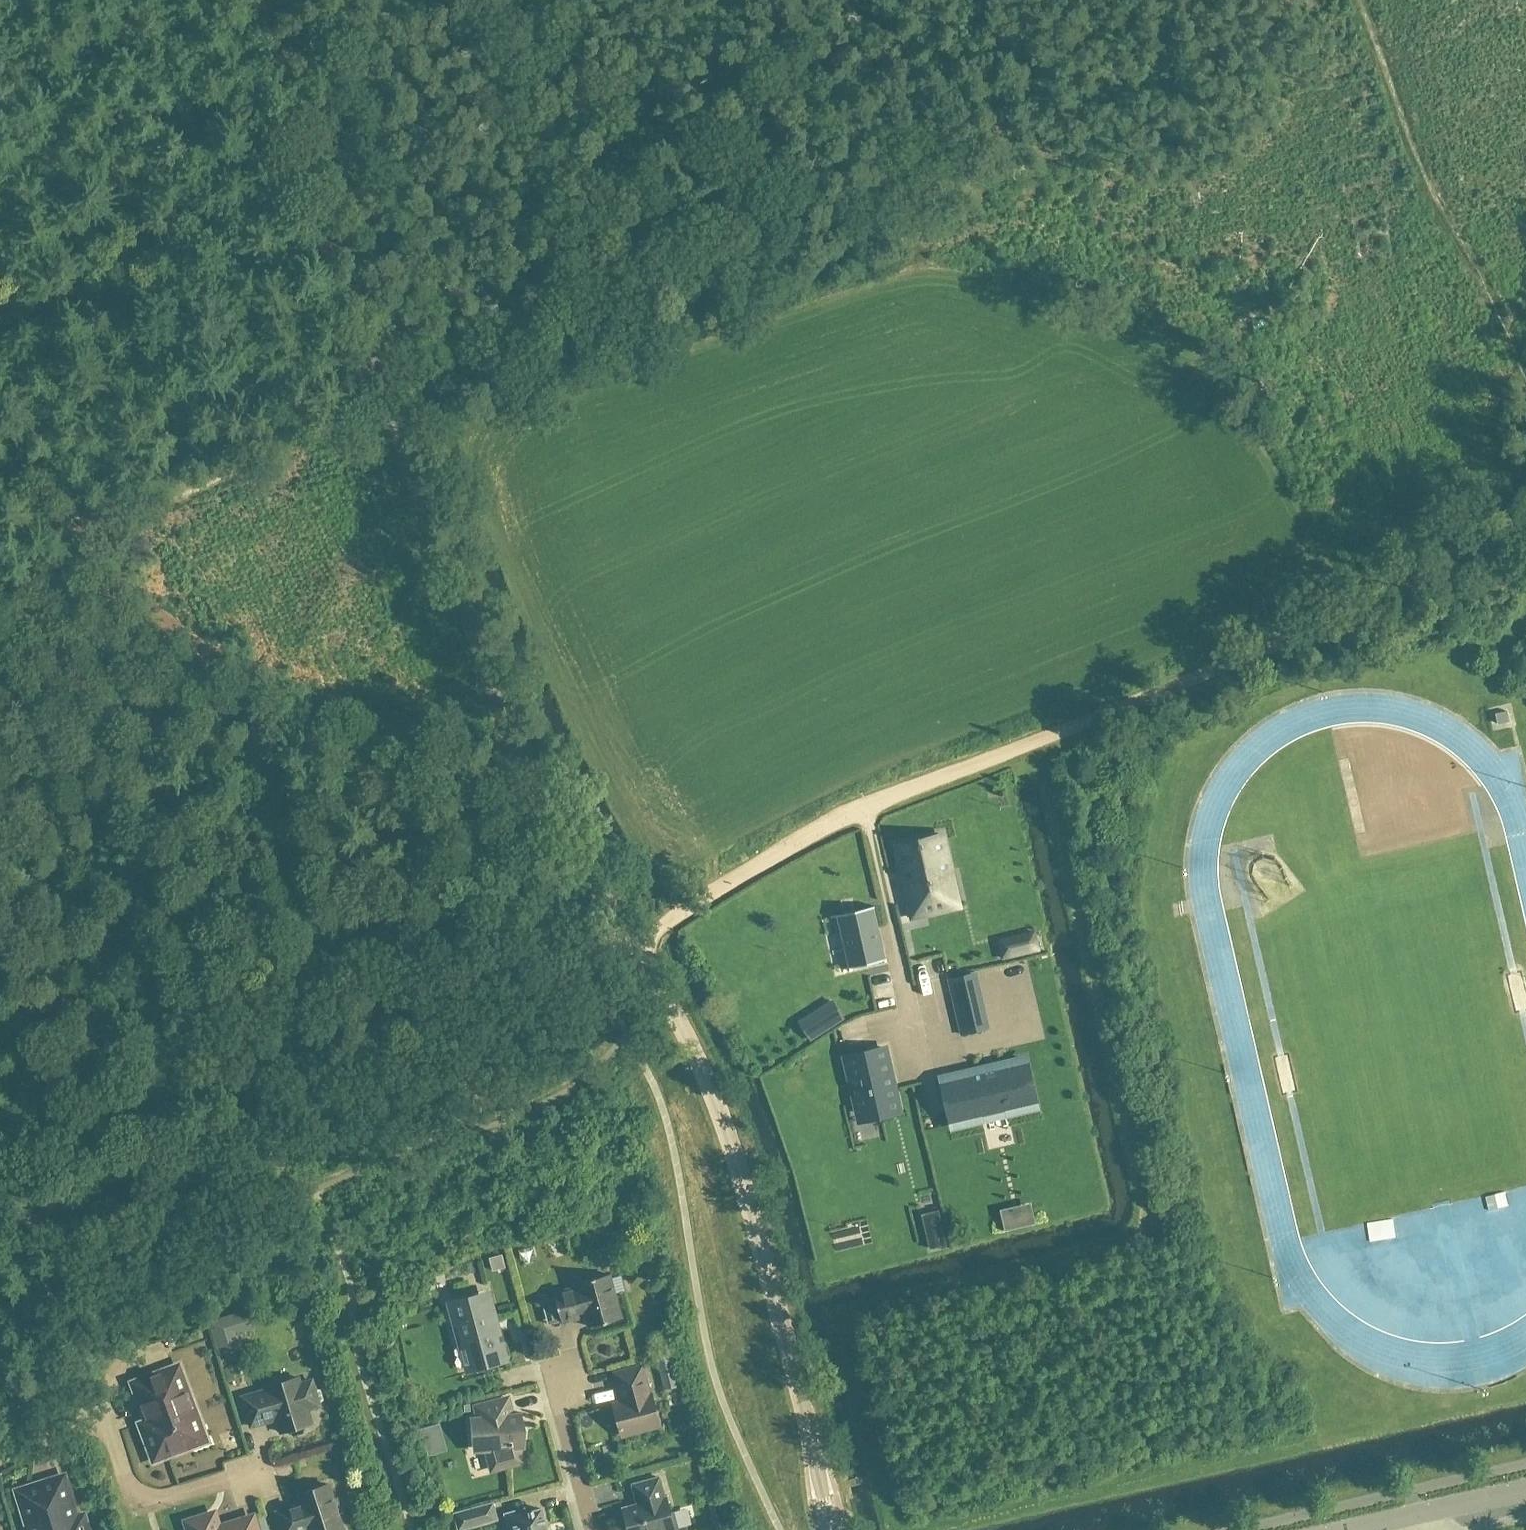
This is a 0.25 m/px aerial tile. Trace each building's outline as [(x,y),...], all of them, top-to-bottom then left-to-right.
[(1497,726),(1511,722),(1508,709),(1494,712),(1497,726)] [(941,835),(897,845),(906,883),(901,884),(909,916),(958,905),(941,835)] [(874,906),(830,917),(831,918),(841,916),(852,966),(842,969),(843,970),(887,960),(886,959),(882,959),(871,909),(875,908),(874,906)] [(1011,939),(1015,957),(1037,952),(1033,934),(1011,939)] [(948,980),(953,999),(977,993),(972,974),(948,980)] [(800,1022),(811,1038),(842,1017),(831,1001),(800,1022)] [(899,1111),(885,1048),(846,1057),(856,1103),(860,1120),(879,1115),(899,1111)] [(1024,1059),(942,1078),(950,1110),(949,1110),(951,1117),(952,1117),(954,1127),(983,1120),(981,1114),(1008,1108),(1009,1114),(1036,1107),(1024,1059)] [(838,1253),(869,1250),(867,1228),(835,1232),(838,1253)] [(621,1318),(609,1275),(578,1283),(579,1287),(555,1294),(563,1323),(581,1318),(581,1314),(586,1313),(590,1327),(621,1318)] [(488,1318),(483,1297),(452,1305),(462,1346),(468,1344),(474,1367),(505,1359),(494,1317),(488,1318)] [(228,1318),(212,1323),(221,1354),(237,1349),(228,1318)] [(207,1442),(179,1367),(134,1384),(142,1405),(146,1404),(152,1420),(140,1424),(154,1461),(207,1442)] [(650,1395),(642,1367),(615,1374),(621,1396),(623,1396),(625,1402),(613,1405),(622,1436),(661,1425),(652,1394),(650,1395)] [(294,1436),(303,1433),(304,1428),(304,1426),(306,1425),(312,1423),(308,1410),(320,1406),(319,1404),(324,1401),(321,1390),(315,1389),(314,1388),(303,1391),(299,1378),(267,1388),(268,1390),(243,1398),(251,1426),(269,1421),(269,1419),(276,1417),(281,1433),(289,1430),(290,1432),(294,1436)] [(511,1418),(505,1399),(478,1406),(482,1420),(474,1421),(476,1449),(487,1448),(493,1470),(503,1467),(523,1462),(518,1446),(523,1445),(524,1431),(520,1417),(511,1418)] [(76,1517),(64,1477),(18,1491),(22,1505),(26,1503),(30,1516),(26,1517),(30,1529),(85,1529),(80,1516),(76,1517)] [(660,1478),(633,1485),(637,1499),(640,1499),(641,1505),(623,1510),(628,1529),(674,1529),(675,1529),(667,1498),(665,1499),(660,1478)] [(311,1529),(342,1529),(343,1529),(338,1514),(341,1513),(337,1499),(334,1500),(329,1485),(300,1494),(303,1504),(277,1512),(283,1529),(308,1529),(311,1529)] [(458,1529),(474,1525),(497,1519),(492,1504),(470,1510),(454,1514),(458,1529)] [(524,1510),(506,1515),(510,1529),(547,1529),(542,1509),(539,1510),(540,1510),(525,1514),(524,1510)] [(214,1514),(188,1522),(190,1529),(219,1529),(214,1514)] [(253,1520),(221,1529),(256,1529),(253,1520)]
